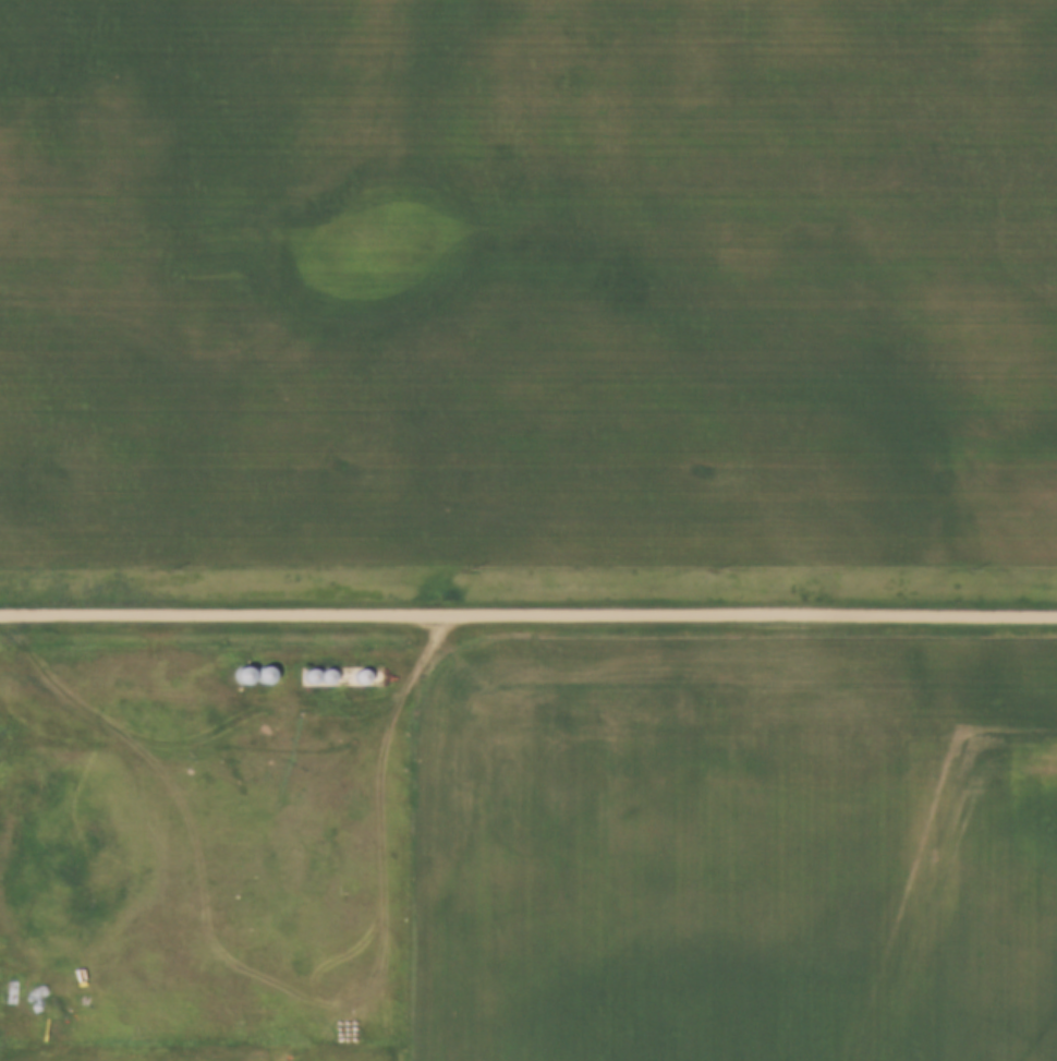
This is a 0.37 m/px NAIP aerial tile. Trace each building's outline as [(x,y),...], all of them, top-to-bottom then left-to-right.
[(236,676),(242,675),(245,672),(246,667),(245,663),(242,660),(238,659),(233,660),(230,663),(228,667),(230,672),(232,675),(236,676)] [(257,676),(262,675),(265,672),(266,667),(265,663),(262,660),(257,659),(253,660),(250,663),(248,667),(250,672),(253,675),(257,676)] [(304,677),(308,676),(311,674),(312,670),(311,666),(308,663),(304,662),(301,663),(297,665),(296,670),(297,673),(301,676),(304,677)] [(354,675),(357,675),(360,672),(361,668),(360,665),(357,663),(354,662),(351,663),(349,665),(348,668),(349,672),(351,675),(354,675)] [(319,676),(323,675),(326,673),(327,670),(326,666),(324,664),(320,663),(316,664),(314,666),(313,670),(314,673),(316,675),(319,676)]
